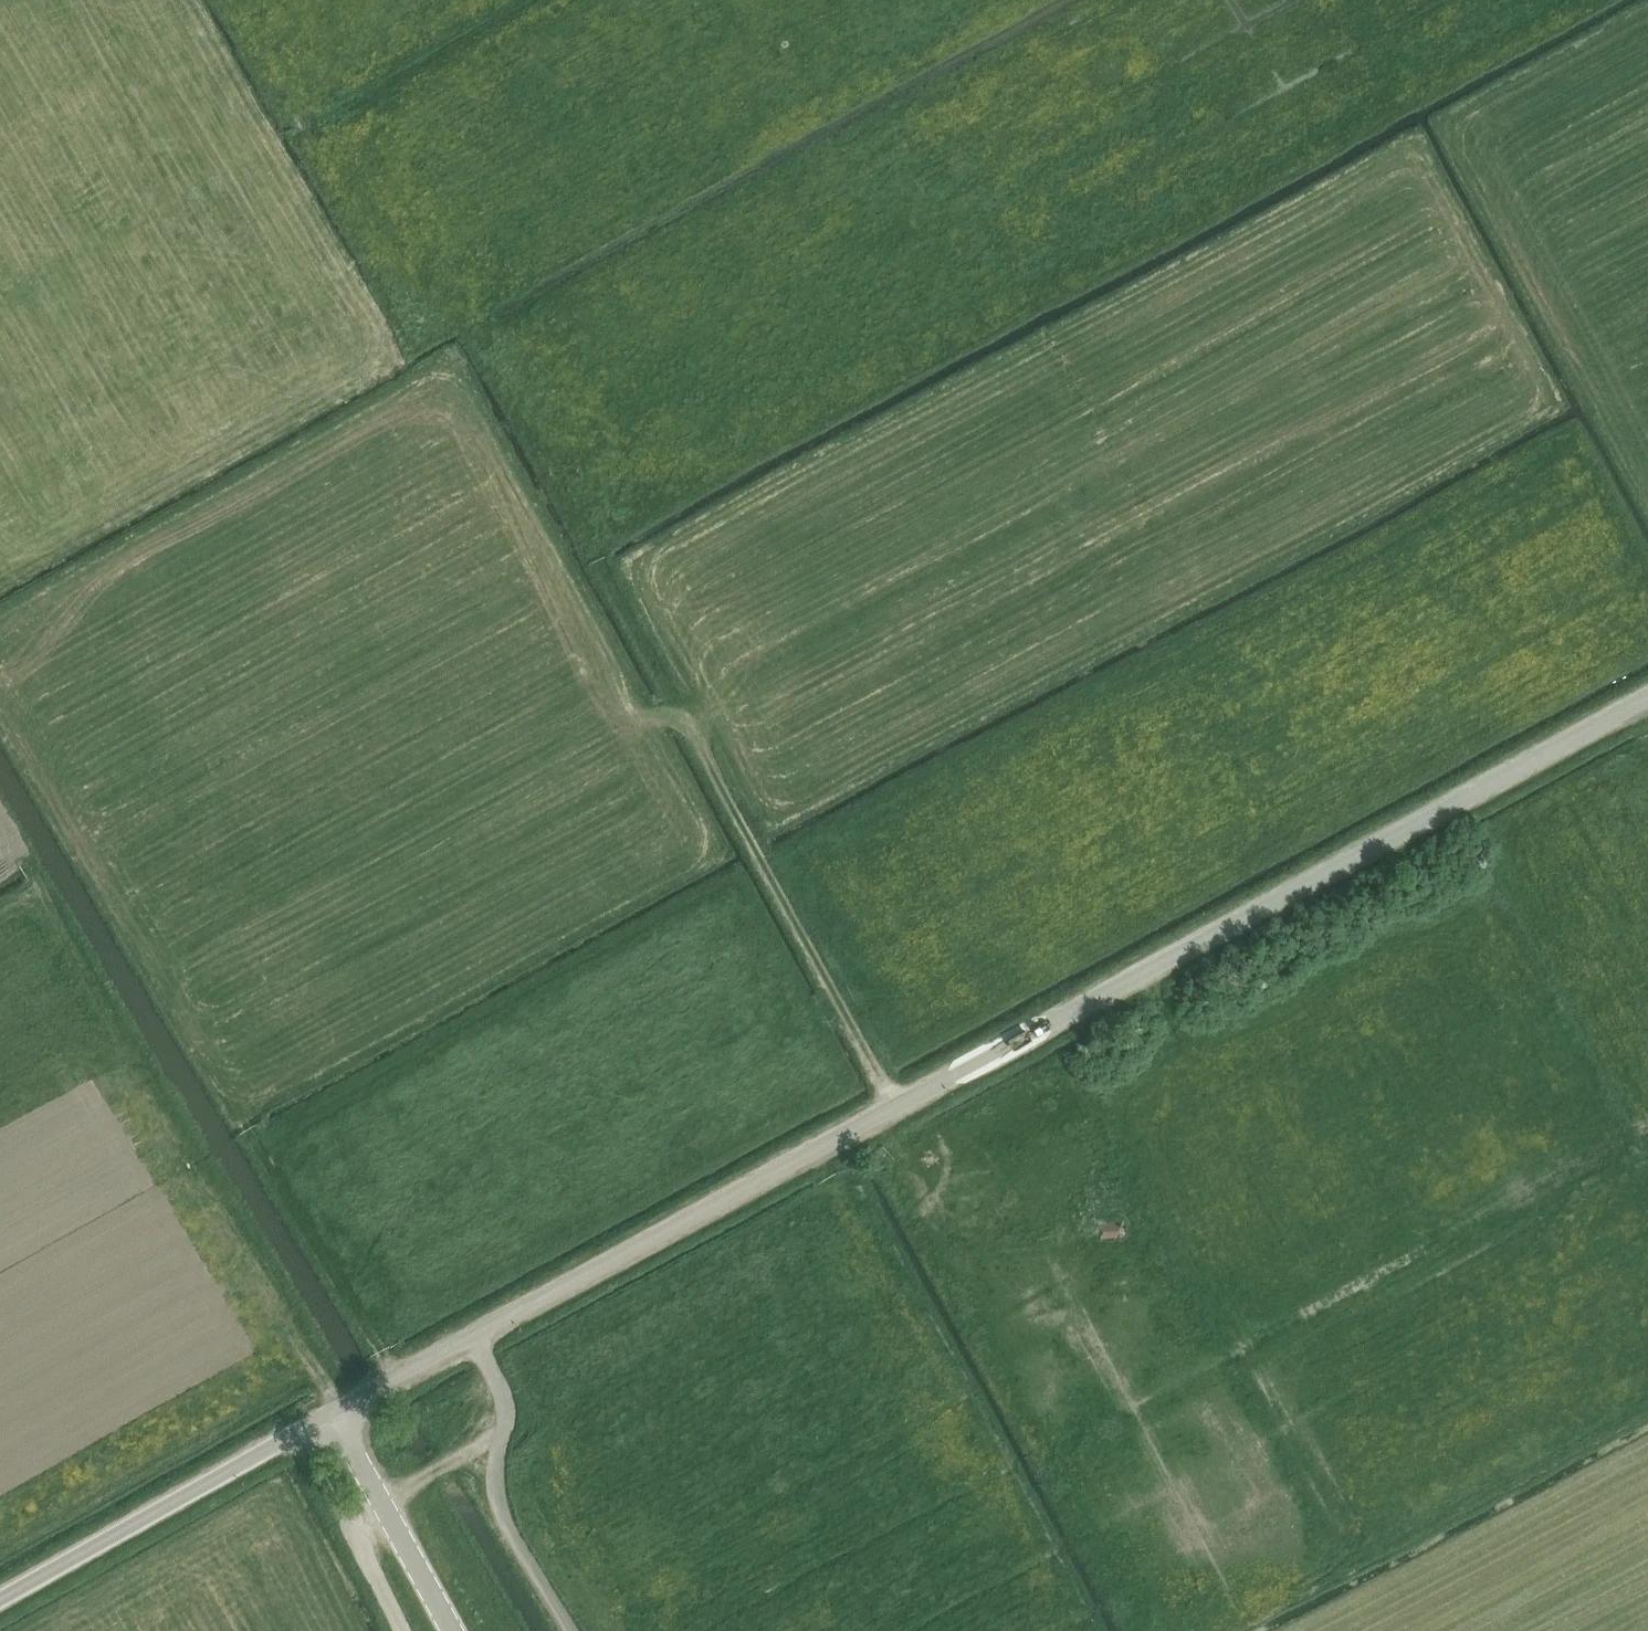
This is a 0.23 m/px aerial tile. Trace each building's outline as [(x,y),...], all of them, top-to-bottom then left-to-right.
[(1100,1240),(1120,1238),(1118,1227),(1099,1229),(1100,1240)]
